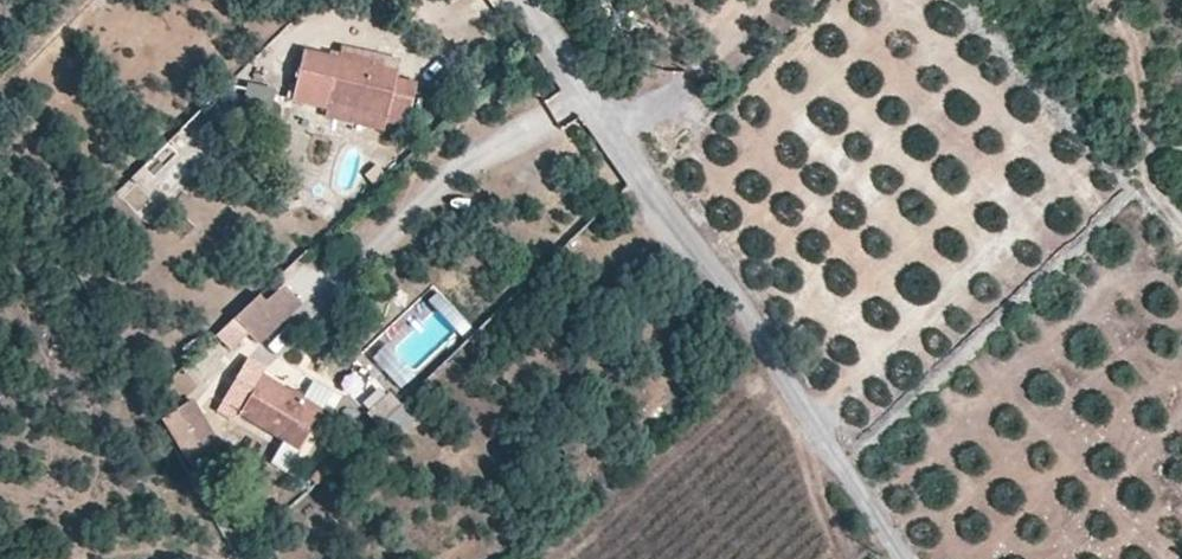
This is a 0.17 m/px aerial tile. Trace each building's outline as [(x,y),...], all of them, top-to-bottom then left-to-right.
[(408,128),(418,84),(397,79),(401,63),(342,49),(339,61),(303,52),(292,102),(408,128)] [(204,109),(117,192),(138,214),(167,186),(169,188),(227,133),(204,109)] [(283,273),(302,298),(327,279),(307,254),(283,273)] [(300,302),(278,279),(259,296),(282,320),(300,302)] [(282,320),(259,296),(236,320),(250,334),(260,344),(284,322),(282,320)] [(231,351),(250,334),(236,320),(217,337),(231,351)] [(339,404),(252,352),(226,397),(243,408),(238,416),(300,452),(323,415),(330,419),(339,404)] [(378,426),(401,404),(389,393),(367,414),(378,426)] [(217,441),(192,397),(160,415),(184,458),(217,441)] [(243,408),(226,397),(217,412),(234,422),(238,416),(243,408)]
